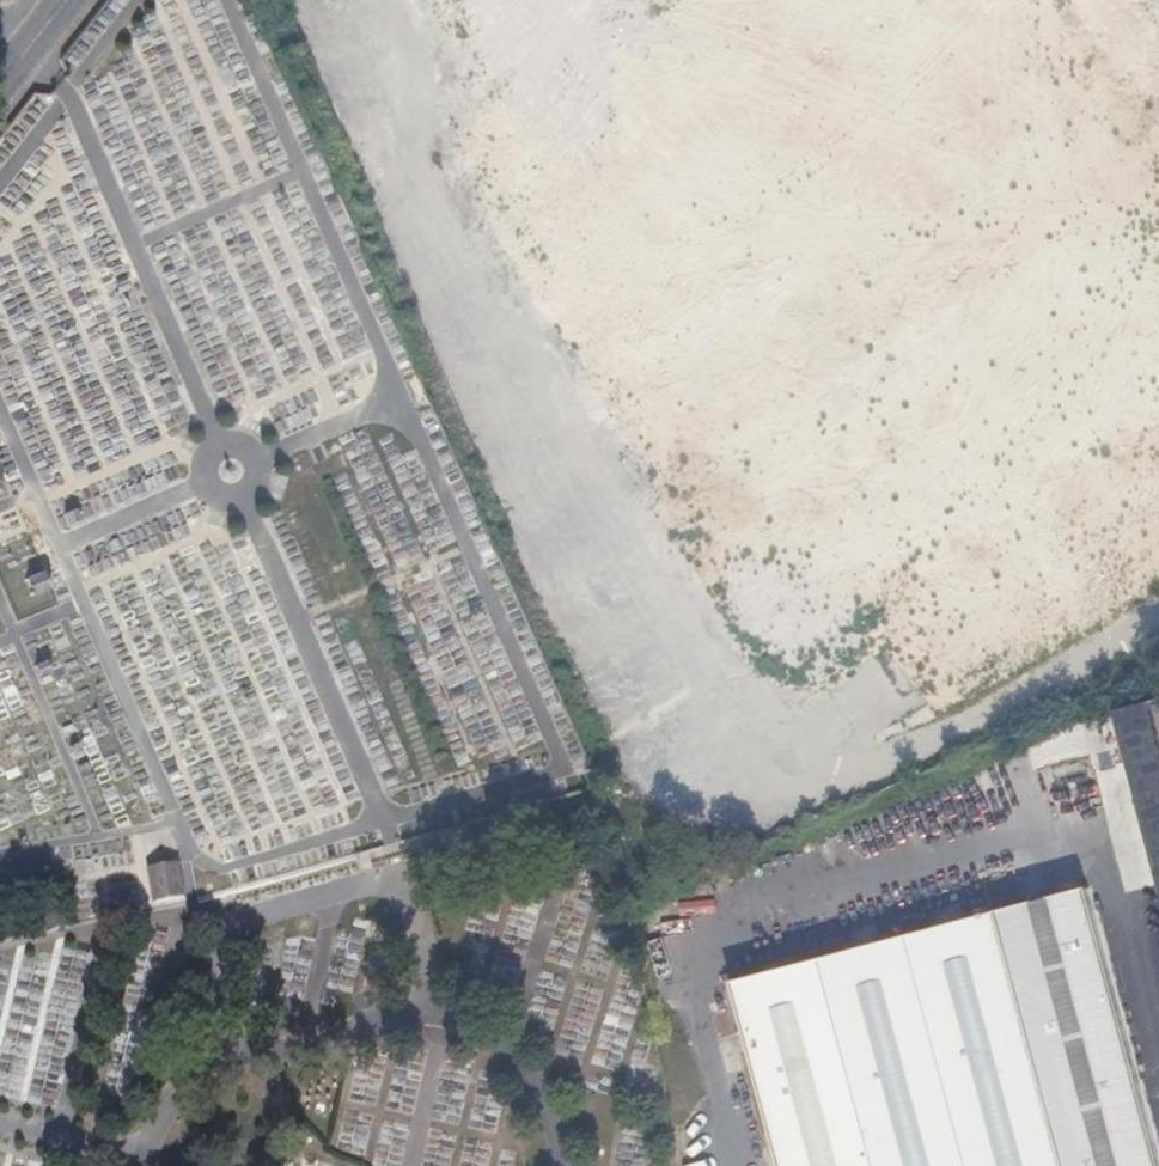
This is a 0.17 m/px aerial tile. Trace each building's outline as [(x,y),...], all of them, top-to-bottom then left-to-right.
[(1158,579),(1158,19),(1149,0),(406,0),(467,115),(424,138),(449,185),(480,168),(681,548),(675,552),(743,680),(855,621),(903,714),(1158,579)] [(770,670),(786,701),(820,684),(804,653),(770,670)] [(184,900),(178,864),(148,870),(154,906),(184,900)] [(1089,887),(733,982),(781,1165),(1158,1165),(1158,1153),(1089,887)]
